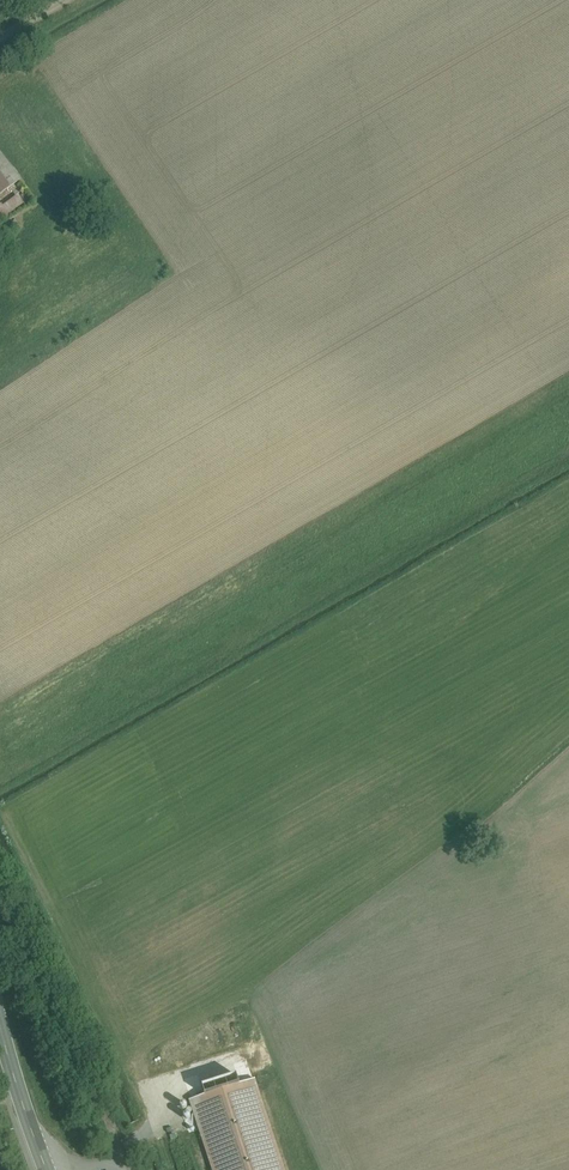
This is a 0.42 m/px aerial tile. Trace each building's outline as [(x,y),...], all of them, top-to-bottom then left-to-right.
[(0,151),(0,192),(19,178),(0,151)] [(254,1068),(185,1090),(211,1169),(286,1169),(254,1068)]
